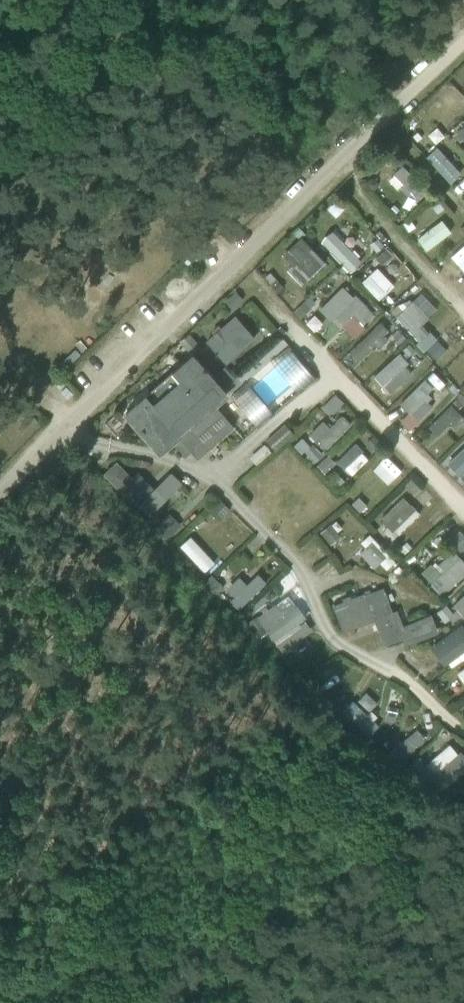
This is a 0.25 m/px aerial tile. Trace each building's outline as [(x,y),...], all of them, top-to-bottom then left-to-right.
[(463,88),(463,66),(453,76),(463,88)] [(453,136),(459,143),(462,140),(463,141),(463,140),(463,125),(456,132),(456,133),(453,136)] [(417,133),(413,136),(417,141),(422,138),(417,133)] [(450,183),(459,175),(438,152),(429,160),(450,183)] [(403,165),(393,174),(413,194),(418,199),(427,190),(403,165)] [(367,183),(367,187),(370,191),(375,190),(378,187),(378,183),(375,180),(370,180),(367,183)] [(438,215),(444,209),(439,201),(432,207),(438,215)] [(394,205),(390,209),(395,214),(399,211),(394,205)] [(443,218),(416,240),(427,253),(454,230),(443,218)] [(409,233),(416,228),(410,220),(403,225),(409,233)] [(357,267),(361,261),(333,231),(326,235),(322,242),(351,271),(357,267)] [(293,247),(283,256),(292,265),(295,262),(310,278),(311,278),(326,263),(301,238),(293,247)] [(378,239),(371,245),(377,252),(384,246),(378,239)] [(446,264),(461,278),(463,275),(463,246),(446,264)] [(387,249),(377,258),(383,264),(393,255),(387,249)] [(385,295),(368,277),(362,282),(379,301),(385,295)] [(276,279),(270,283),(278,293),(284,288),(276,279)] [(357,295),(354,298),(343,287),(320,309),(331,321),(335,317),(343,326),(353,316),(362,326),(375,314),(357,295)] [(412,302),(396,317),(420,341),(417,344),(425,352),(437,341),(422,325),(429,319),(412,302)] [(304,303),(294,312),(301,319),(311,310),(310,310),(304,303)] [(235,315),(205,341),(226,365),(256,339),(235,315)] [(376,345),(379,349),(389,339),(385,335),(390,331),(381,323),(351,352),(360,361),(376,345)] [(400,344),(406,338),(398,330),(392,335),(400,344)] [(192,356),(194,354),(197,358),(204,351),(190,335),(181,343),(192,356)] [(406,360),(415,351),(409,345),(403,350),(406,353),(403,356),(406,360)] [(231,397),(258,428),(316,379),(289,347),(231,397)] [(452,376),(455,373),(462,381),(463,379),(463,351),(461,348),(453,355),(447,348),(439,356),(451,369),(448,371),(452,376)] [(192,356),(160,383),(213,444),(233,426),(216,407),(214,405),(228,393),(225,390),(236,380),(225,367),(214,377),(197,358),(194,354),(192,356)] [(405,367),(409,363),(401,354),(375,377),(390,394),(412,375),(405,367)] [(400,404),(417,423),(433,407),(428,402),(432,397),(429,394),(434,389),(425,380),(400,404)] [(127,412),(161,451),(185,428),(207,451),(214,444),(213,444),(160,383),(127,412)] [(461,393),(457,397),(458,399),(453,403),(459,409),(463,405),(463,397),(461,393)] [(335,395),(327,404),(335,413),(344,404),(335,395)] [(438,436),(449,425),(453,429),(463,418),(451,405),(429,427),(438,436)] [(310,435),(325,451),(351,425),(342,416),(330,428),(323,421),(310,435)] [(266,441),(276,451),(295,434),(285,424),(266,441)] [(374,435),(365,444),(371,451),(380,442),(374,435)] [(302,455),(305,452),(312,446),(304,437),(293,447),(302,455)] [(180,439),(173,446),(185,459),(190,455),(186,450),(188,448),(180,439)] [(358,442),(337,461),(351,477),(372,457),(358,442)] [(308,455),(315,463),(323,455),(313,445),(312,446),(305,452),(308,455)] [(448,463),(463,481),(463,448),(448,463)] [(373,469),(386,484),(402,471),(388,455),(373,469)] [(336,464),(329,456),(318,465),(326,474),(336,464)] [(131,506),(144,493),(113,461),(100,474),(131,506)] [(169,476),(138,506),(148,517),(179,487),(169,476)] [(414,494),(420,488),(411,479),(405,486),(414,494)] [(384,532),(393,541),(420,514),(404,497),(381,520),(388,528),(384,532)] [(359,498),(352,505),(360,513),(367,506),(359,498)] [(221,501),(211,510),(220,520),(230,510),(221,501)] [(165,517),(158,524),(170,536),(177,530),(165,517)] [(332,525),(321,533),(331,546),(342,537),(332,525)] [(451,544),(462,555),(463,553),(463,535),(462,533),(451,544)] [(386,571),(395,563),(370,535),(361,543),(366,548),(359,554),(374,570),(381,564),(386,571)] [(205,573),(216,563),(197,542),(186,552),(205,573)] [(405,555),(412,548),(407,542),(400,549),(405,555)] [(444,596),(463,577),(463,561),(454,551),(437,567),(440,570),(429,581),(444,596)] [(398,576),(403,571),(399,567),(394,572),(398,576)] [(267,583),(259,574),(248,584),(240,576),(227,588),(235,597),(230,601),(239,610),(267,583)] [(217,594),(218,593),(224,588),(212,575),(206,581),(207,582),(217,594)] [(343,602),(333,606),(343,633),(346,632),(354,629),(374,621),(384,647),(402,640),(403,643),(434,631),(430,621),(400,633),(392,613),(388,603),(386,596),(383,589),(365,596),(364,594),(351,599),(343,602)] [(392,593),(386,596),(388,603),(395,600),(392,593)] [(256,618),(248,623),(259,640),(262,638),(268,633),(274,642),(283,653),(293,645),(285,634),(295,627),(306,618),(297,605),(296,606),(296,605),(289,596),(277,605),(276,604),(257,618),(256,618)] [(463,617),(463,616),(463,596),(454,606),(463,617)] [(447,607),(438,614),(445,622),(453,615),(447,607)] [(445,667),(463,652),(463,625),(463,624),(431,648),(445,667)] [(356,708),(351,704),(343,713),(365,735),(374,726),(368,721),(373,716),(360,704),(356,708)] [(388,706),(387,715),(398,717),(399,708),(388,706)] [(400,762),(425,739),(417,729),(391,752),(400,762)] [(406,768),(432,798),(449,784),(463,771),(463,753),(462,751),(459,753),(434,774),(426,765),(419,757),(406,768)]
